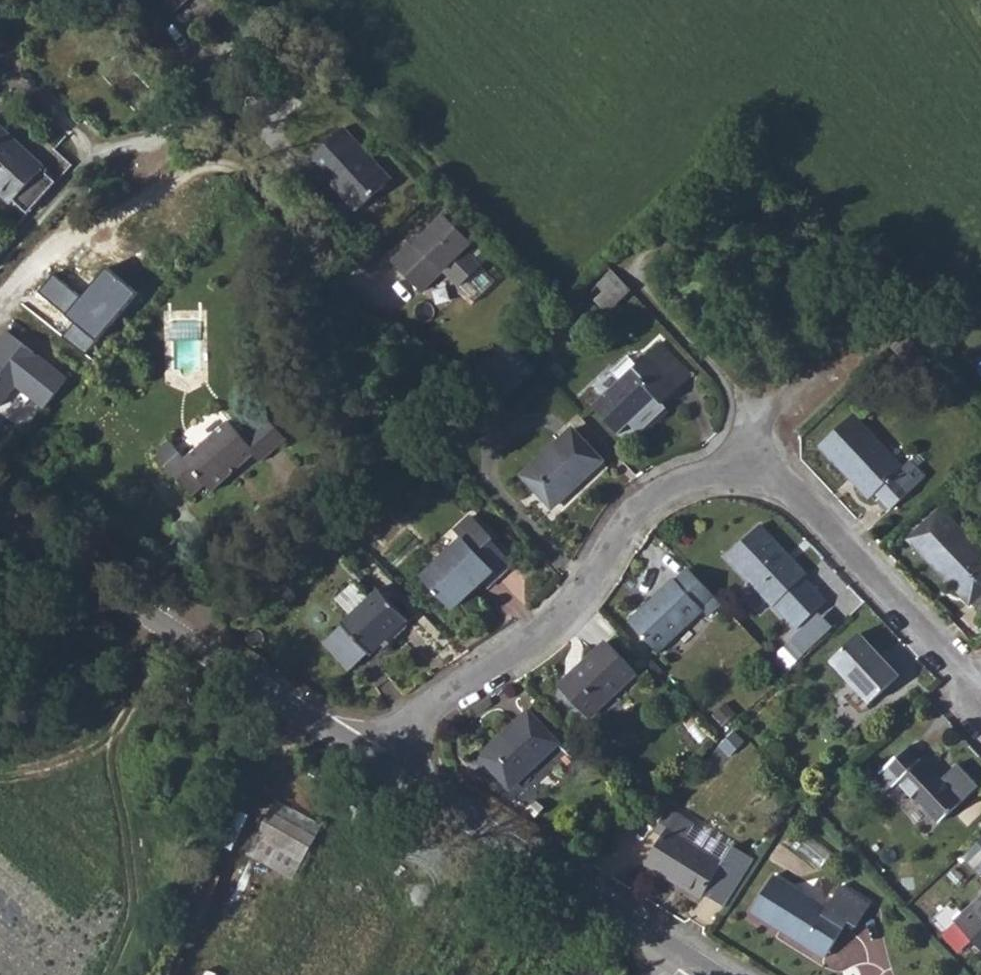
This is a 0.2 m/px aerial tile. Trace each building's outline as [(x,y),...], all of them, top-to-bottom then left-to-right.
[(190,14),(206,0),(177,0),(190,14)] [(17,214),(51,177),(0,129),(0,199),(17,214)] [(394,186),(344,138),(313,171),(343,199),(344,197),(364,216),(388,192),(394,186)] [(420,244),(397,265),(427,296),(449,276),(463,292),(486,272),(470,256),(477,249),(451,221),(423,247),(420,244)] [(634,283),(615,264),(592,287),(611,306),(634,283)] [(139,293),(108,268),(84,298),(51,271),(35,291),(76,324),(66,336),(89,355),(139,293)] [(905,332),(891,345),(912,367),(926,354),(908,336),(905,332)] [(24,402),(48,372),(0,333),(0,383),(24,402)] [(697,378),(667,346),(635,375),(618,391),(601,407),(626,434),(635,426),(645,436),(673,410),(668,405),(697,378)] [(618,391),(635,375),(627,367),(610,383),(618,391)] [(854,413),(820,444),(867,496),(876,487),(892,504),(925,474),(910,457),(902,465),(854,413)] [(265,458),(235,427),(193,467),(188,461),(175,473),(201,501),(213,490),(222,499),(265,458)] [(570,439),(524,484),(555,516),(601,471),(570,439)] [(912,536),(972,599),(980,590),(980,541),(946,504),(912,536)] [(501,579),(506,585),(520,572),(499,550),(502,548),(480,524),(464,540),(471,547),(426,588),(457,620),(488,591),(501,579)] [(757,527),(729,554),(783,613),(812,586),(757,527)] [(494,596),(506,585),(501,579),(488,591),(494,596)] [(722,623),(733,613),(704,583),(693,593),(691,590),(645,633),(671,660),(716,617),(722,623)] [(352,636),(338,649),(361,674),(375,660),(380,665),(414,633),(384,600),(349,632),(352,636)] [(863,634),(831,663),(869,705),(901,677),(863,634)] [(621,655),(572,699),(599,730),(648,686),(621,655)] [(569,756),(541,727),(497,769),(525,798),(569,756)] [(884,771),(901,789),(915,803),(920,798),(940,819),(960,799),(909,746),(884,771)] [(890,800),(901,789),(884,771),(872,782),(890,800)] [(243,849),(291,875),(319,825),(271,799),(243,849)] [(686,825),(661,807),(646,828),(654,834),(635,861),(687,898),(690,894),(711,908),(742,864),(721,849),(710,864),(675,839),(686,825)] [(962,857),(980,876),(980,875),(980,839),(962,857)] [(744,900),(820,949),(840,917),(849,923),(864,899),(836,881),(824,900),(767,864),(744,900)] [(958,924),(980,947),(980,902),(958,924)]
